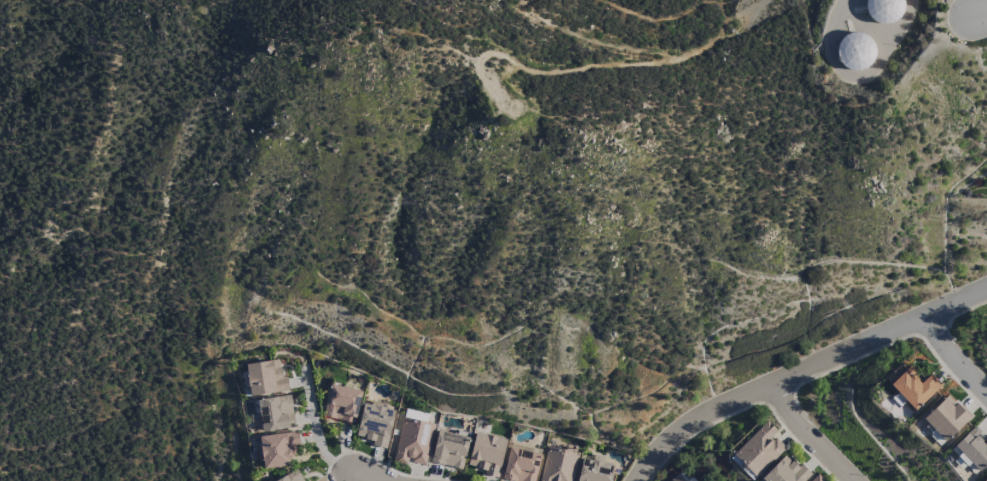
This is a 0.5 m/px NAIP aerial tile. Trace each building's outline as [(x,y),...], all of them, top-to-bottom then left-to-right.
[(872,28),(902,18),(899,8),(914,4),(912,0),(862,0),(872,28)] [(837,68),(872,69),(873,34),(838,33),(837,68)] [(245,365),(250,397),(286,391),(281,359),(245,365)] [(920,383),(907,369),(890,385),(914,411),(941,386),(930,374),(920,383)] [(362,391),(330,384),(323,417),(349,422),(351,414),(357,415),(362,391)] [(922,419),(944,442),(970,418),(948,394),(922,419)] [(260,431),(293,429),(291,397),(258,399),(260,431)] [(364,401),(355,437),(373,441),(372,446),(385,449),(395,411),(384,408),(385,407),(364,401)] [(426,465),(434,423),(417,420),(419,413),(404,409),(393,462),(407,465),(408,461),(426,465)] [(732,454),(754,478),(784,449),(772,436),(776,432),(766,421),(732,454)] [(984,444),(971,430),(953,446),(977,472),(986,463),(986,442),(984,444)] [(469,438),(437,431),(430,462),(461,469),(469,438)] [(262,469),(289,466),(288,457),(296,456),(295,444),(298,443),(297,433),(259,436),(262,469)] [(485,470),(484,475),(498,478),(506,439),(475,433),(467,466),(485,470)] [(578,453),(546,446),(539,480),(572,480),(578,453)] [(540,454),(508,448),(501,480),(505,480),(535,480),(540,454)] [(762,480),(806,480),(809,478),(787,454),(760,479),(762,480)] [(582,459),(577,480),(610,480),(614,466),(582,459)] [(297,470),(276,480),(303,480),(297,470)]
